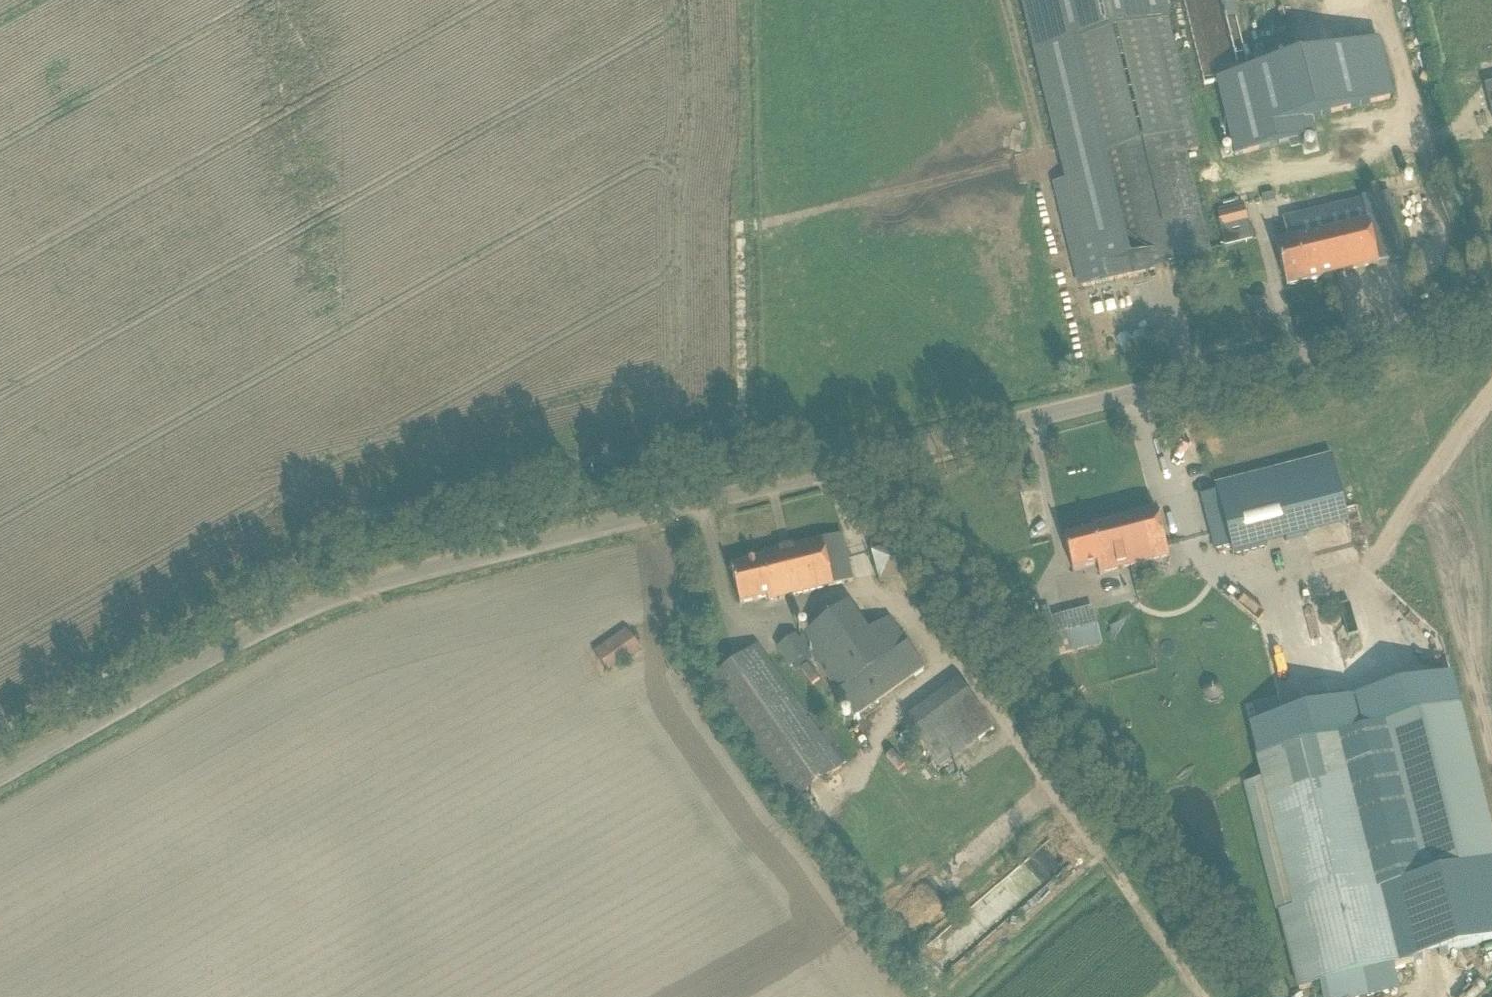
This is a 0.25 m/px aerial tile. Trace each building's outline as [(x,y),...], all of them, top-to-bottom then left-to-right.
[(1162,4),(1169,2),(1168,0),(1025,0),(1069,179),(1057,182),(1083,287),(1211,255),(1186,153),(1198,150),(1162,4)] [(1222,5),(1200,11),(1236,160),(1317,141),(1313,123),(1391,104),(1366,0),(1221,0),(1222,5)] [(1275,239),(1282,266),(1287,286),(1404,257),(1388,192),(1282,218),(1287,236),(1275,239)] [(1248,222),(1243,202),(1218,207),(1219,212),(1217,213),(1221,229),(1248,222)] [(1175,432),(1185,430),(1181,411),(1171,414),(1175,432)] [(1216,491),(1200,495),(1215,550),(1230,546),(1232,555),(1270,545),(1252,475),(1214,485),(1216,491)] [(1064,538),(1069,557),(1073,570),(1097,564),(1100,574),(1169,556),(1157,510),(1092,526),(1093,530),(1064,538)] [(762,554),(763,558),(731,566),(740,603),(767,597),(768,601),(853,581),(841,534),(762,554)] [(902,546),(872,554),(879,583),(909,576),(902,546)] [(800,638),(856,717),(925,667),(889,616),(866,633),(846,605),(800,638)] [(1043,620),(1053,657),(1084,649),(1075,612),(1043,620)] [(594,652),(608,672),(641,649),(627,629),(594,652)] [(778,648),(791,667),(795,672),(813,659),(796,635),(778,648)] [(704,681),(790,804),(843,766),(849,762),(826,729),(820,733),(757,645),(704,681)] [(904,719),(939,768),(993,729),(957,680),(904,719)] [(1460,705),(1382,725),(1421,879),(1491,861),(1491,835),(1460,705)] [(1280,912),(1299,989),(1414,961),(1394,883),(1379,887),(1352,778),(1294,792),(1289,771),(1263,777),(1295,908),(1280,912)] [(1040,846),(998,883),(1019,907),(1061,870),(1040,846)] [(908,915),(967,876),(953,854),(912,880),(904,867),(885,880),(908,915)] [(1459,946),(1479,928),(1458,905),(1438,924),(1459,946)]
